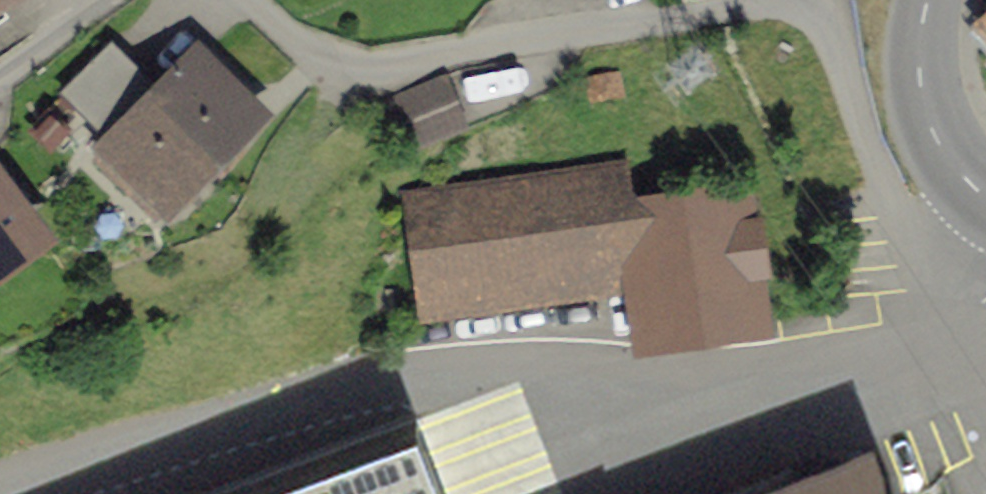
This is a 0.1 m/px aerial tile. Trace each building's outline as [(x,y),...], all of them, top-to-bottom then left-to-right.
[(21,0),(0,0),(0,13),(21,0)] [(93,118),(142,66),(113,39),(63,91),(93,118)] [(260,113),(199,52),(95,155),(156,216),(260,113)] [(430,302),(629,272),(621,215),(613,166),(414,196),(430,302)] [(0,189),(0,265),(36,239),(0,189)] [(750,195),(621,215),(629,272),(639,337),(769,317),(750,195)] [(414,426),(235,493),(440,493),(414,426)] [(866,464),(787,493),(877,493),(866,464)]
